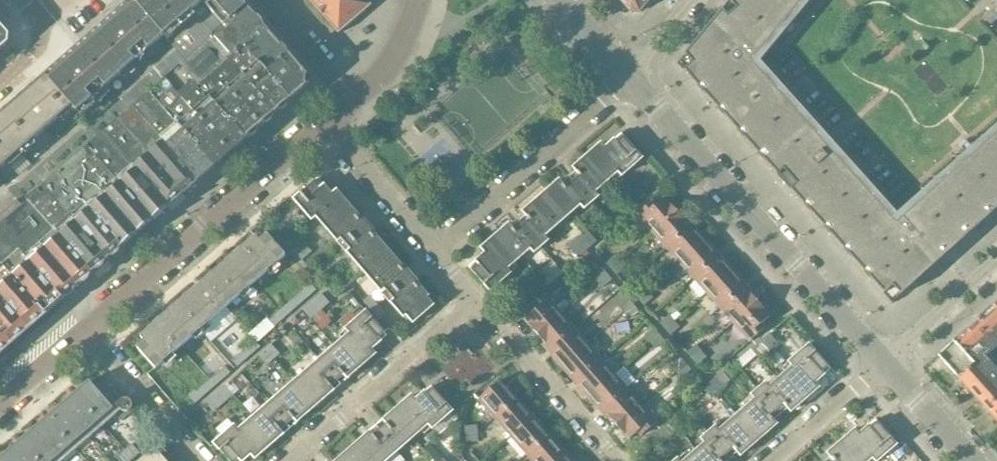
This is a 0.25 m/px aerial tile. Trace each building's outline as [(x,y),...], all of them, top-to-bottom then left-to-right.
[(241,0),(203,0),(204,1),(214,12),(186,37),(174,47),(175,50),(120,98),(129,108),(184,59),(184,60),(247,7),(241,0)] [(204,1),(203,0),(132,0),(130,2),(162,38),(164,36),(204,1)] [(367,0),(309,0),(339,34),(371,6),(367,0)] [(631,13),(639,13),(650,0),(620,0),(631,13)] [(677,64),(776,174),(892,304),(996,210),(996,132),(903,217),(920,236),(913,242),(740,50),(747,43),(759,56),(805,0),(731,0),(677,64)] [(174,47),(186,37),(214,12),(204,1),(164,36),(174,47)] [(119,75),(162,38),(130,2),(87,39),(119,75)] [(242,48),(265,28),(247,7),(184,60),(179,64),(197,86),(212,73),(242,48)] [(10,36),(0,25),(0,52),(9,44),(10,36)] [(308,78),(265,28),(242,48),(256,65),(289,102),(308,86),(308,78)] [(75,113),(119,75),(87,39),(43,77),(69,106),(75,113)] [(214,101),(227,90),(242,77),(256,65),(242,48),(212,73),(197,86),(198,87),(200,85),(214,101)] [(289,102),(256,65),(242,77),(275,115),(289,102)] [(61,113),(69,106),(43,77),(0,115),(0,132),(17,152),(26,144),(29,147),(39,139),(36,135),(50,123),(53,126),(65,116),(61,113)] [(275,115),(242,77),(227,90),(260,128),(275,115)] [(227,90),(214,101),(211,103),(211,104),(244,141),(260,128),(227,90)] [(176,126),(177,124),(149,93),(133,106),(197,183),(203,177),(213,169),(176,126)] [(244,141),(211,104),(211,103),(207,98),(192,112),(229,154),(244,141)] [(197,183),(133,106),(116,120),(182,195),(197,183)] [(192,112),(177,124),(176,126),(213,169),(229,154),(192,112)] [(182,195),(116,120),(103,132),(167,209),(182,195)] [(11,157),(17,152),(0,132),(0,167),(3,170),(14,161),(11,157)] [(167,209),(103,132),(87,145),(152,222),(167,209)] [(642,158),(623,137),(616,143),(614,140),(605,148),(601,144),(589,154),(611,178),(618,172),(621,177),(642,158)] [(152,222),(87,145),(72,158),(138,234),(152,222)] [(611,178),(589,154),(573,168),(579,175),(573,181),(592,203),(598,197),(594,193),(611,178)] [(138,234),(72,158),(55,172),(121,248),(138,234)] [(121,248),(55,172),(41,184),(45,189),(106,261),(121,248)] [(592,203),(573,181),(565,188),(559,180),(542,195),(564,220),(580,205),(584,209),(592,203)] [(348,204),(337,191),(332,195),(324,186),(321,188),(315,181),(293,200),(311,220),(316,217),(323,225),(348,204)] [(645,195),(637,186),(631,191),(639,201),(645,195)] [(106,261),(45,189),(40,194),(37,189),(26,198),(27,200),(92,274),(106,261)] [(639,201),(631,191),(624,196),(632,206),(639,201)] [(544,237),(564,220),(542,195),(523,212),(529,220),(522,225),(541,247),(548,241),(544,237)] [(632,206),(624,196),(618,202),(626,211),(632,206)] [(653,234),(677,213),(664,198),(655,206),(652,202),(645,208),(637,215),(653,234)] [(92,274),(27,200),(21,206),(17,200),(7,208),(77,287),(92,274)] [(368,224),(362,217),(359,214),(358,215),(348,204),(323,225),(337,242),(341,239),(345,244),(368,224)] [(7,208),(0,214),(0,233),(61,301),(77,287),(7,208)] [(667,249),(693,226),(687,219),(684,221),(677,213),(653,234),(667,249)] [(391,253),(386,248),(376,236),(378,235),(368,224),(345,244),(350,250),(347,253),(366,275),(391,253)] [(541,247),(522,225),(515,232),(509,224),(492,239),(514,264),(530,249),(534,253),(541,247)] [(693,226),(667,249),(680,264),(704,243),(696,234),(699,232),(693,226)] [(0,233),(0,263),(45,314),(61,301),(0,233)] [(596,242),(588,233),(582,238),(590,247),(596,242)] [(291,248),(300,240),(295,234),(286,242),(291,248)] [(239,296),(285,256),(267,235),(259,241),(255,237),(217,270),(239,296)] [(590,247),(582,238),(576,243),(584,252),(590,247)] [(507,270),(513,264),(514,264),(492,239),(481,249),(485,253),(476,262),(478,264),(471,270),(490,292),(510,274),(507,270)] [(296,254),(306,246),(300,240),(291,248),(296,254)] [(584,252),(576,243),(570,249),(578,258),(584,252)] [(704,243),(680,264),(693,279),(719,256),(713,249),(711,251),(704,243)] [(302,260),(311,252),(306,246),(296,254),(302,260)] [(413,275),(406,268),(403,264),(401,265),(391,253),(366,275),(381,292),(384,289),(390,295),(413,275)] [(611,270),(620,262),(615,256),(606,264),(611,270)] [(719,256),(693,279),(707,294),(730,273),(723,264),(725,262),(719,256)] [(617,276),(626,268),(620,262),(611,270),(617,276)] [(0,263),(0,297),(28,329),(45,314),(0,263)] [(597,282),(607,274),(601,268),(592,276),(597,282)] [(200,331),(239,296),(217,270),(177,305),(200,331)] [(730,273),(707,294),(720,309),(746,285),(740,279),(738,281),(730,273)] [(603,288),(612,280),(607,274),(597,282),(603,288)] [(433,306),(426,298),(428,296),(420,287),(422,285),(413,275),(390,295),(394,300),(391,303),(403,318),(406,315),(413,323),(433,306)] [(330,292),(339,284),(334,278),(324,286),(330,292)] [(547,287),(539,278),(533,283),(541,292),(547,287)] [(274,327),(316,291),(309,283),(303,288),(305,290),(269,322),(274,327)] [(541,292),(533,283),(527,288),(535,298),(541,292)] [(335,298),(344,290),(339,284),(330,292),(335,298)] [(746,285),(720,309),(734,323),(758,303),(750,294),(752,292),(746,285)] [(638,300),(647,292),(642,286),(633,294),(638,300)] [(535,298),(527,288),(521,294),(529,303),(535,298)] [(644,306),(653,298),(647,292),(638,300),(644,306)] [(329,303),(321,294),(315,299),(323,308),(329,303)] [(633,294),(628,298),(633,305),(638,300),(633,294)] [(537,335),(561,314),(545,295),(530,308),(533,312),(524,320),(537,335)] [(377,305),(369,296),(363,302),(371,311),(377,305)] [(0,297),(0,333),(11,345),(28,329),(0,297)] [(624,313),(633,305),(628,298),(618,306),(624,313)] [(323,308),(315,299),(309,305),(317,314),(323,308)] [(996,419),(996,300),(938,352),(996,419)] [(758,303),(734,323),(750,342),(763,330),(764,328),(761,325),(770,317),(758,303)] [(155,369),(200,331),(177,305),(140,337),(144,342),(137,348),(155,369)] [(317,314),(309,305),(303,310),(311,319),(317,314)] [(385,314),(377,305),(371,311),(379,320),(385,314)] [(629,319),(638,311),(633,305),(624,313),(629,319)] [(378,339),(385,333),(366,312),(345,329),(349,334),(342,340),(363,364),(375,354),(371,350),(380,342),(378,339)] [(548,352),(574,329),(561,314),(537,335),(545,343),(542,345),(548,352)] [(665,330),(674,322),(669,316),(659,323),(665,330)] [(674,322),(665,330),(670,336),(679,328),(674,322)] [(642,349),(650,343),(659,334),(654,328),(644,336),(637,342),(642,349)] [(563,365),(587,344),(574,329),(548,352),(554,358),(556,356),(563,365)] [(0,333),(0,354),(11,345),(0,333)] [(655,349),(664,341),(659,334),(650,343),(655,349)] [(769,334),(763,339),(771,349),(777,343),(769,334)] [(771,349),(763,339),(757,345),(765,354),(771,349)] [(363,364),(342,340),(319,360),(341,385),(349,378),(348,377),(363,364)] [(255,342),(233,361),(238,366),(260,347),(255,342)] [(574,382),(601,359),(587,344),(563,365),(571,373),(568,375),(574,382)] [(279,354),(271,345),(265,350),(273,360),(279,354)] [(696,345),(686,353),(692,359),(701,351),(696,345)] [(792,367),(785,373),(807,398),(819,388),(815,383),(824,375),(822,373),(828,367),(809,345),(789,363),(792,367)] [(273,360),(265,350),(259,356),(267,365),(273,360)] [(701,351),(692,359),(697,365),(706,357),(701,351)] [(747,352),(735,362),(741,368),(752,358),(747,352)] [(182,415),(230,373),(225,368),(212,353),(197,365),(210,381),(196,393),(195,391),(189,396),(186,393),(173,404),(182,415)] [(671,366),(676,372),(686,364),(680,358),(671,366)] [(590,395),(613,374),(601,359),(574,382),(580,389),(582,387),(590,395)] [(341,385),(319,360),(293,382),(315,406),(332,392),(333,392),(341,385)] [(686,364),(676,372),(682,378),(691,370),(686,364)] [(807,398),(785,373),(769,387),(765,383),(759,389),(778,410),(784,405),(791,412),(807,398)] [(600,412),(627,389),(613,374),(590,395),(597,404),(595,406),(600,412)] [(715,378),(709,384),(717,393),(723,387),(715,378)] [(76,450),(116,415),(121,421),(131,412),(130,411),(130,402),(129,401),(128,400),(127,400),(126,400),(125,400),(124,400),(122,400),(121,401),(103,380),(94,387),(89,381),(0,459),(0,460),(63,460),(76,450)] [(315,406),(293,382),(268,404),(290,429),(299,422),(298,421),(315,406)] [(495,419),(517,399),(509,389),(504,389),(498,382),(478,399),(495,419)] [(717,393),(709,384),(703,389),(711,398),(717,393)] [(233,395),(225,386),(219,391),(227,401),(233,395)] [(452,411),(433,389),(426,395),(424,392),(415,400),(411,396),(400,406),(421,430),(428,424),(432,429),(452,411)] [(616,425),(640,405),(627,389),(600,412),(606,419),(609,417),(616,425)] [(755,400),(737,416),(758,440),(777,424),(770,417),(778,410),(759,389),(751,396),(755,400)] [(227,401),(219,391),(212,397),(220,406),(227,401)] [(220,406),(212,397),(206,402),(214,411),(220,406)] [(527,418),(530,416),(530,413),(517,399),(495,419),(511,436),(528,422),(527,418)] [(290,429),(268,404),(245,424),(266,449),(281,436),(282,436),(290,429)] [(656,423),(640,405),(616,425),(629,440),(638,432),(641,436),(656,423)] [(421,430),(400,406),(384,419),(376,426),(397,451),(421,430)] [(678,420),(670,412),(663,418),(668,423),(674,423),(678,420)] [(715,427),(709,433),(727,454),(734,449),(740,456),(758,440),(737,416),(719,431),(715,427)] [(526,455),(549,435),(536,420),(534,420),(531,422),(528,422),(511,436),(526,455)] [(844,439),(862,460),(869,460),(872,458),(874,460),(878,460),(896,445),(877,423),(871,429),(868,426),(859,434),(855,430),(844,439)] [(245,424),(238,430),(234,426),(214,444),(229,460),(238,460),(239,460),(240,460),(243,460),(251,454),(255,459),(266,449),(245,424)] [(376,426),(367,433),(368,434),(352,447),(364,460),(386,460),(397,451),(376,426)] [(477,434),(477,426),(464,427),(465,435),(477,434)] [(672,435),(664,426),(658,431),(666,440),(672,435)] [(666,440),(658,431),(652,436),(660,446),(666,440)] [(688,458),(691,460),(720,460),(727,454),(709,433),(701,439),(705,444),(688,458)] [(478,442),(477,434),(465,435),(466,443),(478,442)] [(562,452),(562,450),(549,435),(526,455),(532,460),(556,460),(559,458),(559,454),(562,452)] [(660,446),(652,436),(646,442),(654,451),(660,446)] [(844,439),(827,454),(833,460),(862,460),(844,439)] [(139,454),(131,444),(116,457),(119,460),(131,460),(139,454)] [(888,452),(895,460),(897,460),(904,455),(896,445),(888,452)] [(352,447),(337,460),(364,460),(352,447)] [(155,448),(141,460),(166,460),(155,448)] [(430,456),(434,460),(442,460),(444,459),(436,451),(430,456)]
